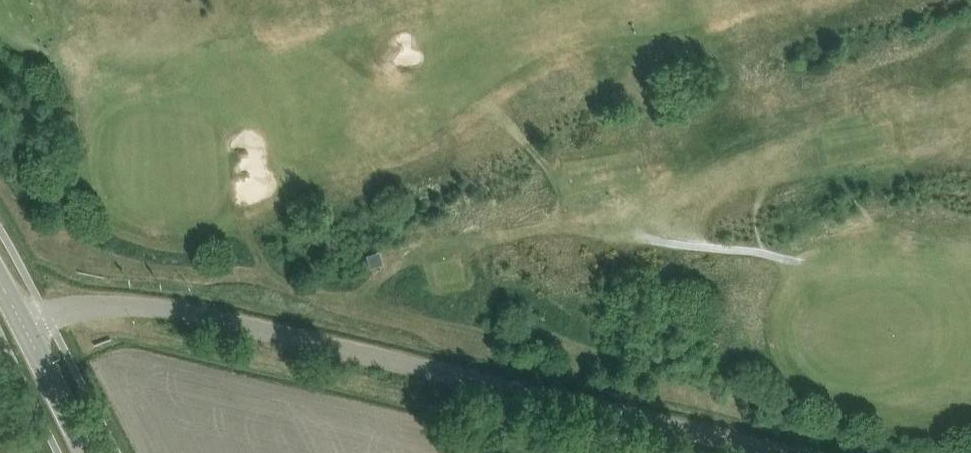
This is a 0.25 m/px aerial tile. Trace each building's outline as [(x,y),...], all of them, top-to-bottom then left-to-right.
[(378,249),(366,253),(370,266),(383,261),(378,249)]
